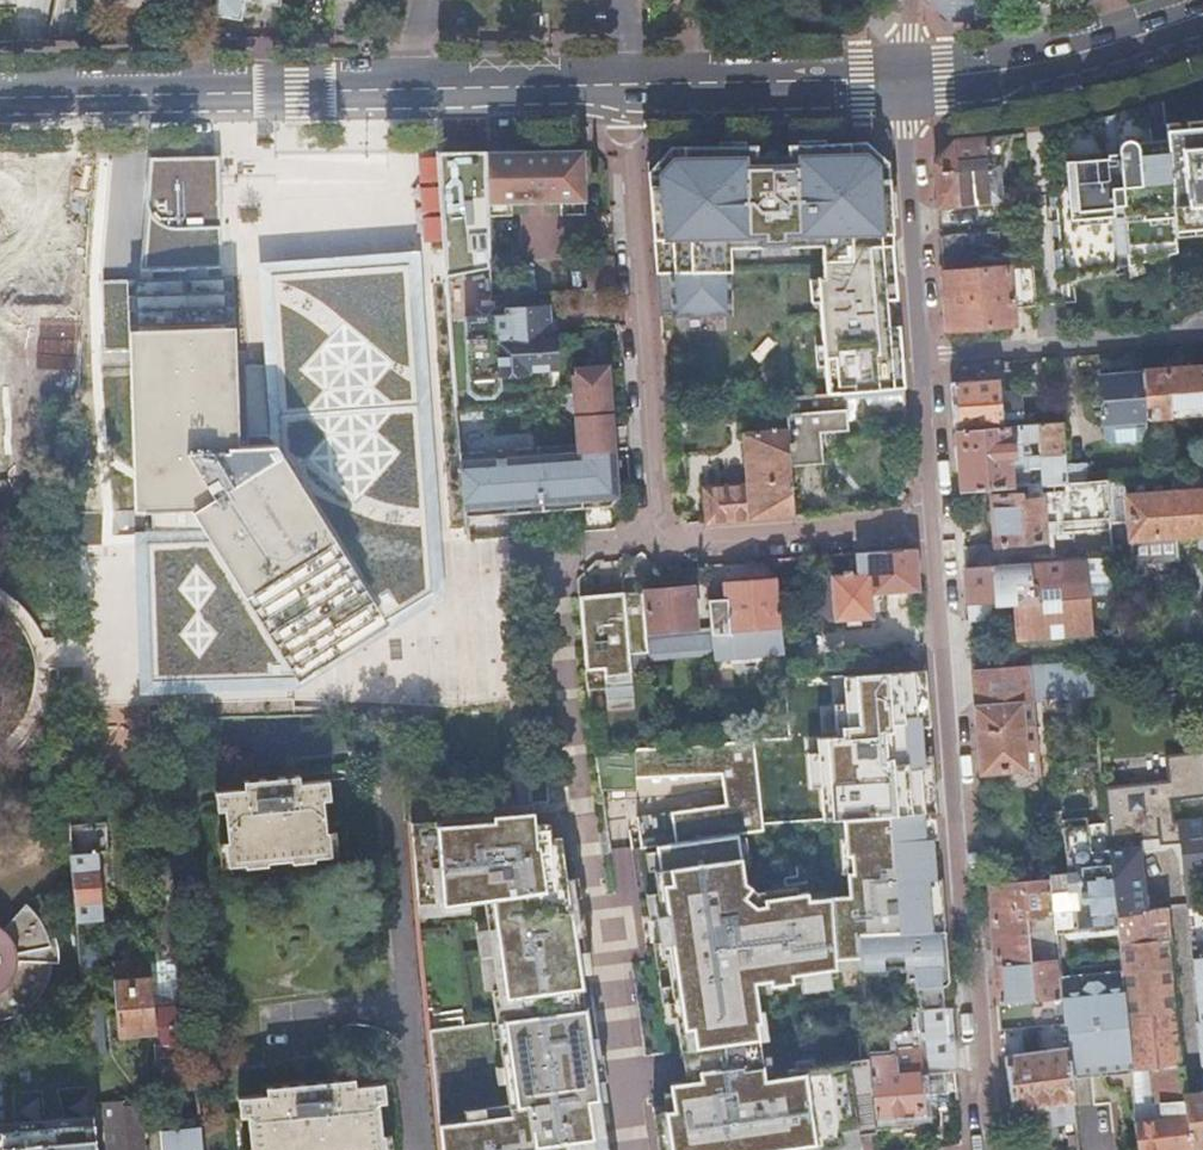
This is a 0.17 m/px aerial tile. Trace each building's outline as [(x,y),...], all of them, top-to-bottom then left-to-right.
[(207,37),(238,36),(245,0),(213,0),(207,37)] [(977,0),(932,0),(951,18),(977,17),(977,0)] [(1057,279),(1174,247),(1173,229),(1166,140),(1163,140),(1149,141),(1147,142),(1146,124),(1127,112),(1059,129),(1060,134),(1051,146),(1048,146),(1043,146),(1045,173),(1051,176),(1052,185),(1047,191),(1048,202),(1053,206),(1054,217),(1049,221),(1050,233),(1056,236),(1057,245),(1052,250),(1054,279),(1057,279)] [(1149,141),(1163,140),(1162,121),(1160,116),(1157,114),(1152,115),(1149,118),(1148,122),(1149,141)] [(1165,128),(1166,140),(1173,229),(1202,227),(1202,125),(1165,128)] [(1047,138),(1048,146),(1051,146),(1060,134),(1059,129),(1054,130),(1047,138)] [(935,164),(938,207),(989,203),(984,138),(951,141),(935,164)] [(897,299),(887,162),(864,143),(787,145),(787,155),(754,156),(754,145),(670,147),(647,170),(658,313),(670,313),(670,315),(728,314),(727,246),(763,246),(763,243),(784,243),(784,245),(823,245),(825,277),(819,278),(827,393),(843,392),(903,387),(899,326),(887,327),(885,300),(897,299)] [(487,162),(487,200),(487,215),(509,215),(509,203),(583,201),(582,149),(486,151),(487,162)] [(486,151),(437,152),(445,277),(488,268),(487,215),(487,200),(487,162),(486,151)] [(218,227),(218,156),(149,158),(146,199),(148,209),(152,216),(159,223),(169,227),(218,227)] [(22,161),(23,235),(24,246),(63,247),(63,233),(69,233),(68,160),(22,161)] [(23,235),(22,161),(0,161),(0,236),(23,235)] [(1044,218),(1049,221),(1054,217),(1053,206),(1048,202),(1043,207),(1044,218)] [(612,256),(586,258),(588,289),(614,287),(612,256)] [(274,367),(261,367),(261,437),(277,463),(292,488),(375,628),(434,593),(430,544),(408,264),(271,276),(274,367)] [(986,269),(943,271),(947,330),(1012,325),(1011,309),(1035,307),(1031,266),(986,269)] [(151,270),(151,278),(135,278),(138,511),(148,511),(196,511),(212,536),(302,674),(375,628),(292,488),(277,463),(261,437),(261,367),(240,368),(240,446),(221,446),(218,278),(208,278),(208,273),(200,273),(200,278),(186,278),(186,270),(151,270)] [(481,273),(465,275),(468,294),(484,292),(481,273)] [(475,397),(492,396),(498,389),(497,374),(525,372),(525,369),(553,367),(551,333),(549,333),(547,312),(543,308),(507,310),(507,308),(476,310),(477,316),(465,317),(464,317),(466,339),(465,339),(468,391),(475,397)] [(606,505),(617,494),(607,364),(572,367),(573,374),(569,374),(574,443),(460,452),(465,516),(606,505)] [(1141,373),(1145,417),(1202,413),(1202,369),(1141,373)] [(1103,423),(1145,421),(1145,417),(1141,373),(1100,377),(1103,423)] [(999,379),(951,384),(955,430),(1003,427),(1000,393),(999,379)] [(903,387),(843,392),(847,420),(905,416),(903,387)] [(1000,393),(1003,427),(1024,425),(1022,391),(1000,393)] [(827,393),(783,396),(784,406),(786,429),(741,432),(744,485),(704,488),(707,523),(794,515),(789,465),(821,462),(818,429),(847,427),(847,420),(843,392),(827,393)] [(40,442),(35,396),(8,403),(0,405),(0,451),(9,449),(12,441),(27,437),(29,444),(40,442)] [(955,430),(958,470),(959,493),(1067,483),(1066,470),(1062,423),(1024,425),(1003,427),(955,430)] [(1084,468),(1066,470),(1067,483),(1085,481),(1084,468)] [(1177,536),(1173,493),(1171,474),(1108,479),(1112,525),(1130,523),(1134,565),(1179,561),(1177,536)] [(1106,483),(1043,488),(1043,501),(1020,503),(1020,495),(994,497),(997,546),(1048,543),(1111,538),(1106,483)] [(1173,493),(1177,536),(1202,534),(1202,491),(1173,493)] [(212,536),(196,511),(148,511),(147,544),(141,543),(152,682),(294,679),(302,674),(212,536)] [(915,548),(852,553),(853,572),(845,573),(845,570),(837,570),(837,573),(825,574),(829,619),(872,615),(871,593),(918,589),(915,548)] [(797,557),(776,558),(777,569),(797,567),(797,557)] [(1105,569),(1105,560),(1026,567),(1028,591),(1013,592),(1018,643),(1119,633),(1115,579),(1105,569)] [(1026,565),(965,569),(969,622),(997,619),(996,594),(1013,592),(1028,591),(1026,567),(1026,565)] [(725,600),(708,601),(710,631),(757,627),(758,652),(758,653),(758,654),(759,654),(760,655),(760,656),(762,656),(782,655),(780,626),(777,581),(725,585),(725,600)] [(692,586),(641,590),(645,637),(646,652),(647,668),(650,668),(650,660),(696,656),(696,650),(703,650),(702,633),(695,634),(694,628),(695,628),(692,586)] [(622,592),(627,653),(646,652),(645,637),(641,590),(622,592)] [(627,653),(622,592),(578,595),(585,690),(603,688),(604,699),(630,697),(627,653)] [(1097,699),(1094,662),(1032,667),(1035,704),(1097,699)] [(1032,667),(972,672),(975,704),(980,774),(1026,771),(1025,749),(1038,748),(1037,727),(1035,704),(1032,667)] [(862,685),(865,731),(929,726),(926,680),(862,685)] [(929,726),(865,731),(848,732),(849,749),(856,749),(858,768),(887,766),(886,758),(931,754),(931,746),(929,726)] [(787,736),(754,739),(758,793),(849,786),(843,732),(787,736)] [(719,741),(655,746),(632,748),(633,778),(657,776),(720,772),(725,804),(671,811),(675,841),(740,834),(761,830),(760,823),(758,793),(754,739),(719,741)] [(1115,913),(1147,910),(1147,908),(1141,837),(1163,835),(1163,842),(1184,840),(1187,882),(1202,881),(1202,754),(1166,757),(1168,783),(1105,787),(1108,818),(1108,827),(1110,850),(1112,872),(1115,913)] [(243,787),(214,790),(217,810),(222,809),(228,856),(328,845),(324,799),(331,799),(328,778),(299,781),(298,774),(242,780),(243,787)] [(849,786),(758,793),(760,823),(842,818),(935,808),(933,779),(849,786)] [(680,1051),(698,1049),(701,1078),(670,1082),(673,1109),(653,1111),(658,1149),(815,1149),(815,1146),(841,1143),(840,1133),(877,1129),(869,1057),(786,1066),(787,1074),(762,1077),(755,1021),(758,1021),(754,981),(770,979),(770,983),(835,976),(833,960),(861,957),(859,937),(943,928),(937,876),(928,877),(923,837),(938,835),(935,808),(842,818),(846,854),(850,853),(852,870),(847,871),(850,894),(808,899),(807,893),(764,898),(765,905),(751,907),(750,893),(747,893),(745,883),(740,834),(675,841),(656,843),(659,868),(654,868),(658,905),(657,905),(663,951),(667,951),(672,999),(667,1000),(669,1014),(676,1014),(680,1051)] [(533,837),(532,812),(411,820),(419,900),(484,896),(497,986),(491,987),(509,1113),(439,1123),(441,1149),(605,1149),(597,1097),(604,1096),(601,1079),(596,1080),(592,1053),(597,1053),(594,1037),(588,1038),(587,1034),(582,1035),(575,987),(582,986),(571,913),(576,913),(574,896),(568,897),(559,833),(533,837)] [(1062,815),(1067,869),(1068,886),(1051,887),(1055,924),(1116,918),(1115,913),(1112,872),(1110,850),(1108,827),(1108,818),(1087,820),(1086,813),(1062,815)] [(80,844),(73,845),(78,918),(102,916),(98,852),(80,853),(80,844)] [(1067,869),(1050,871),(1050,878),(1051,887),(1068,886),(1067,869)] [(1051,887),(1050,878),(987,884),(994,978),(996,1001),(1062,996),(1061,984),(1060,971),(1056,930),(1055,924),(1051,887)] [(4,1016),(14,1013),(23,1008),(31,1002),(39,994),(45,986),(49,977),(53,966),(54,954),(54,949),(54,944),(52,934),(48,924),(44,915),(37,907),(30,900),(8,924),(0,920),(0,1016),(4,1016)] [(1121,965),(1122,977),(1124,995),(1131,1068),(1153,1066),(1182,1064),(1168,906),(1147,908),(1147,910),(1115,913),(1116,918),(1117,924),(1121,965)] [(1055,924),(1056,930),(1117,924),(1116,918),(1055,924)] [(919,992),(921,1009),(951,1005),(943,928),(859,937),(861,957),(867,1013),(877,1012),(875,1000),(881,1000),(877,967),(906,964),(907,979),(916,978),(918,992),(919,992)] [(80,943),(82,979),(100,977),(98,942),(80,943)] [(61,943),(54,944),(54,949),(54,954),(62,953),(61,943)] [(1195,1020),(1199,1065),(1202,1065),(1202,955),(1194,956),(1199,1019),(1195,1020)] [(153,1031),(147,958),(115,960),(116,976),(113,976),(118,1033),(153,1031)] [(1060,971),(1061,984),(1122,977),(1121,965),(1060,971)] [(1122,977),(1061,984),(1062,996),(1066,1041),(1070,1076),(1090,1074),(1082,1000),(1124,995),(1122,977)] [(1082,1000),(1090,1074),(1131,1070),(1131,1068),(1124,995),(1082,1000)] [(1062,996),(996,1001),(998,1029),(1036,1026),(1039,1051),(1004,1054),(1010,1108),(1053,1103),(1055,1125),(1066,1123),(1075,1123),(1073,1101),(1070,1076),(1066,1041),(1062,996)] [(102,1002),(83,1003),(86,1037),(89,1085),(90,1102),(110,1101),(102,1002)] [(895,1054),(869,1057),(877,1129),(920,1124),(917,1094),(924,1093),(925,1098),(937,1096),(937,1092),(946,1091),(944,1071),(959,1069),(954,1027),(951,1005),(921,1009),(926,1046),(894,1050),(895,1054)] [(86,1037),(0,1044),(0,1149),(93,1149),(93,1148),(91,1120),(6,1126),(4,1091),(89,1085),(86,1037)] [(1131,1068),(1131,1070),(1133,1084),(1138,1149),(1168,1149),(1190,1147),(1185,1091),(1182,1064),(1153,1066),(1131,1068)] [(185,1074),(156,1075),(157,1085),(185,1085),(185,1074)] [(243,1098),(245,1117),(251,1116),(255,1149),(379,1149),(386,1149),(381,1102),(387,1101),(385,1081),(356,1084),(356,1078),(272,1086),(273,1094),(243,1098)] [(1201,1089),(1185,1091),(1190,1147),(1202,1145),(1202,1089),(1201,1089)] [(121,1100),(110,1101),(90,1102),(91,1120),(93,1148),(114,1146),(125,1146),(121,1106),(121,1100)] [(139,1106),(121,1106),(125,1146),(125,1149),(143,1149),(139,1106)] [(199,1125),(160,1128),(162,1149),(202,1149),(199,1125)]
